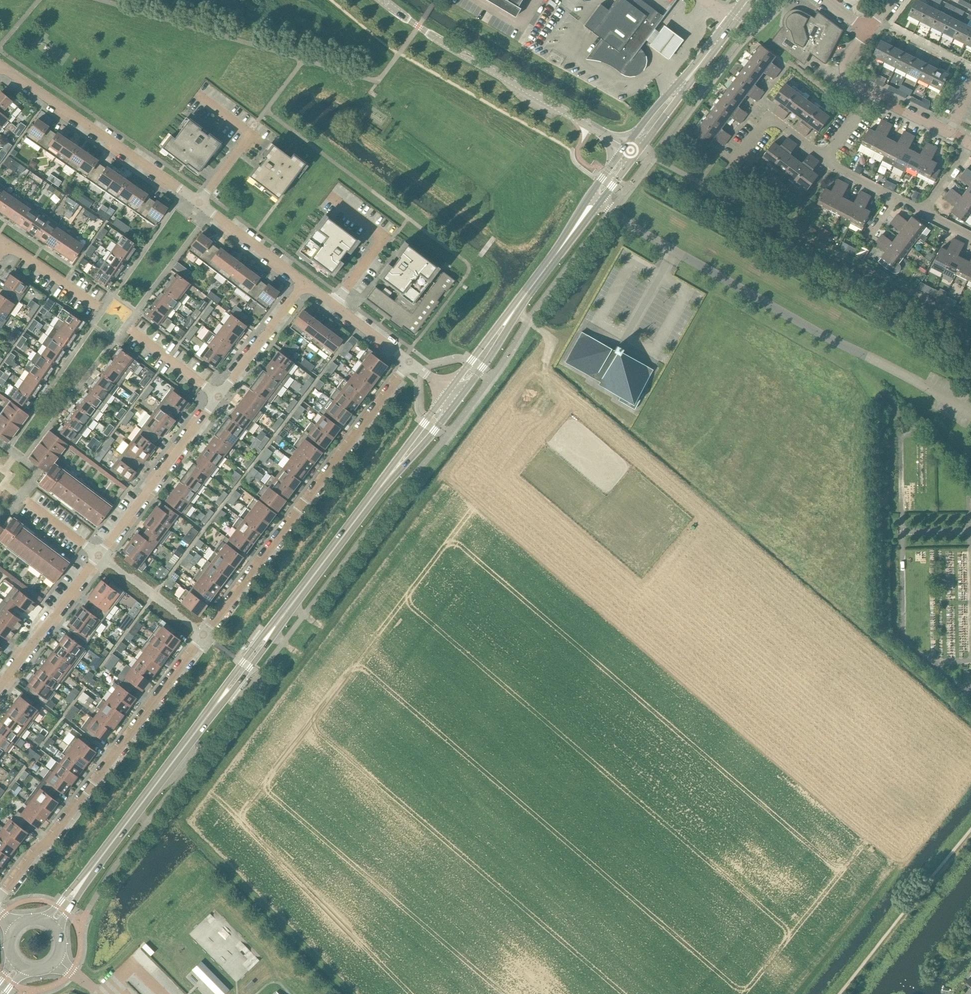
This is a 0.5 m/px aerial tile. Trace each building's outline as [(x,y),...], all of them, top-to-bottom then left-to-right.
[(522,0),(491,0),(498,5),(499,5),(516,15),(516,16),(521,9),(518,7),(522,0)] [(625,0),(616,0),(608,10),(605,7),(600,4),(584,25),(584,26),(588,29),(603,40),(590,57),(595,58),(598,58),(601,59),(605,60),(608,62),(611,63),(614,65),(617,67),(620,69),(622,71),(626,73),(630,74),(634,74),(638,72),(641,69),(643,65),(644,61),(643,57),(642,53),(639,50),(640,48),(645,41),(649,35),(654,29),(664,16),(665,15),(664,14),(663,16),(642,0),(633,0),(631,3),(630,4),(625,0)] [(909,15),(920,21),(928,5),(918,0),(917,0),(909,15)] [(954,11),(956,7),(947,2),(945,6),(954,11)] [(928,5),(920,21),(922,21),(931,26),(939,11),(930,6),(928,5)] [(956,7),(954,11),(963,15),(965,12),(956,7)] [(812,16),(802,11),(801,10),(799,10),(797,10),(793,10),(791,10),(789,12),(787,13),(785,15),(784,17),(783,19),(783,21),(783,23),(784,26),(773,40),(805,65),(811,54),(826,64),(843,30),(818,12),(815,18),(812,16)] [(939,11),(931,26),(943,32),(951,17),(942,12),(939,11)] [(955,38),(963,22),(951,17),(943,32),(955,38)] [(970,34),(970,27),(963,22),(955,38),(966,44),(970,34)] [(649,35),(645,41),(650,44),(648,46),(668,61),(683,41),(664,27),(659,33),(654,29),(649,35)] [(885,62),(893,46),(882,40),(873,56),(885,62)] [(754,55),(753,56),(778,74),(781,69),(772,62),(777,56),(762,45),(754,55)] [(896,68),(904,51),(893,46),(885,62),(896,68)] [(595,58),(590,57),(588,60),(595,60),(602,62),(608,65),(614,68),(620,73),(622,76),(627,77),(632,77),(637,76),(641,73),(644,71),(646,67),(647,63),(646,57),(644,53),(640,48),(639,50),(642,53),(643,57),(644,61),(643,65),(641,69),(638,72),(634,74),(630,74),(626,73),(622,71),(620,69),(617,67),(614,65),(611,63),(608,62),(605,60),(601,59),(598,58),(595,58)] [(907,73),(915,57),(904,51),(896,68),(907,73)] [(753,56),(746,66),(761,78),(765,72),(774,79),(778,74),(753,56)] [(918,79),(927,63),(915,57),(907,73),(918,79)] [(924,69),(918,79),(929,84),(937,69),(937,68),(927,63),(924,69)] [(755,84),(761,78),(746,66),(737,78),(761,96),(765,92),(755,84)] [(937,69),(929,84),(930,85),(941,91),(949,74),(938,68),(937,68),(937,69)] [(875,82),(877,78),(868,74),(866,78),(875,82)] [(877,78),(875,82),(884,87),(885,83),(887,79),(879,75),(877,78)] [(757,101),(761,96),(737,78),(728,90),(743,100),(748,94),(757,101)] [(779,106),(774,112),(779,116),(797,92),(786,83),(775,98),(781,103),(779,106)] [(897,94),(899,90),(898,89),(898,90),(890,85),(888,89),(897,94)] [(739,106),(743,100),(728,90),(720,100),(745,118),(748,114),(739,106)] [(899,90),(897,94),(906,98),(908,94),(899,90)] [(8,119),(22,103),(11,96),(9,99),(1,92),(0,93),(0,113),(8,119)] [(797,92),(779,116),(784,120),(791,110),(798,115),(809,100),(799,93),(797,92)] [(920,105),(922,101),(913,97),(911,101),(920,105)] [(922,101),(920,105),(929,109),(930,105),(930,101),(923,98),(922,101)] [(741,123),(745,118),(720,100),(712,111),(727,122),(731,116),(741,123)] [(804,119),(796,129),(801,132),(819,108),(810,101),(809,100),(798,115),(804,119)] [(819,108),(801,132),(802,133),(806,136),(813,127),(819,131),(831,117),(821,109),(819,108)] [(712,111),(703,123),(727,141),(728,140),(732,136),(722,129),(727,122),(712,111)] [(207,135),(200,130),(201,128),(189,119),(175,138),(171,135),(162,148),(197,174),(221,143),(209,134),(207,135)] [(41,148),(52,131),(47,128),(48,127),(37,120),(25,137),(41,148)] [(870,129),(862,144),(873,150),(887,122),(882,120),(876,132),(870,129)] [(17,128),(22,131),(26,126),(21,122),(17,128)] [(887,122),(873,150),(874,150),(884,156),(892,140),(887,137),(893,125),(888,123),(887,122)] [(703,123),(695,134),(710,145),(715,138),(724,145),(727,141),(703,123)] [(19,137),(22,131),(17,128),(13,133),(19,137)] [(56,158),(67,140),(57,133),(56,134),(52,131),(41,148),(56,158)] [(884,156),(882,160),(883,161),(894,166),(910,134),(904,131),(899,141),(898,143),(893,140),(892,140),(884,156)] [(907,168),(915,152),(909,149),(916,137),(910,134),(894,166),(905,172),(907,167),(907,168)] [(775,165),(793,141),(788,137),(781,147),(775,142),(764,157),(775,165)] [(65,164),(77,147),(67,140),(56,158),(65,164)] [(793,141),(775,165),(786,173),(797,159),(791,154),(798,145),(793,141)] [(918,173),(933,145),(927,143),(921,155),(915,152),(907,168),(918,173)] [(290,157),(273,144),(264,157),(266,158),(260,165),(259,164),(249,176),(279,198),(305,163),(293,154),(290,157)] [(933,145),(918,173),(930,179),(935,182),(941,170),(936,168),(938,163),(932,160),(933,158),(938,148),(933,145)] [(75,171),(87,154),(77,147),(65,164),(75,171)] [(90,181),(101,165),(97,162),(97,161),(87,154),(75,171),(90,181)] [(797,159),(786,173),(786,174),(797,182),(815,158),(810,154),(803,163),(797,159)] [(815,158),(797,182),(808,190),(809,189),(819,175),(813,171),(820,161),(815,158)] [(17,168),(20,164),(14,160),(12,165),(17,168)] [(32,160),(28,165),(34,168),(37,163),(32,160)] [(20,164),(17,168),(23,172),(26,168),(20,164)] [(105,192),(117,174),(107,167),(106,168),(101,165),(90,181),(105,192)] [(857,165),(854,171),(860,174),(863,168),(857,165)] [(35,181),(38,176),(32,173),(29,177),(35,181)] [(964,173),(960,178),(970,186),(970,178),(964,173)] [(53,183),(56,178),(51,174),(47,179),(53,183)] [(115,198),(127,181),(117,174),(105,192),(115,198)] [(38,176),(35,181),(41,184),(43,180),(38,176)] [(877,183),(883,186),(886,180),(880,177),(877,183)] [(56,178),(53,183),(58,187),(62,182),(56,178)] [(826,188),(818,204),(830,209),(844,182),(838,179),(832,191),(826,188)] [(125,205),(137,188),(127,181),(115,198),(125,205)] [(841,215),(848,199),(843,197),(849,185),(844,182),(830,209),(841,215)] [(53,193),(56,189),(50,185),(47,189),(53,193)] [(11,196),(3,191),(5,187),(4,188),(0,193),(0,210),(1,211),(11,196)] [(140,215),(151,199),(146,196),(147,195),(137,188),(125,205),(140,215)] [(967,191),(963,196),(953,188),(948,193),(970,210),(970,194),(967,191)] [(56,189),(53,193),(58,197),(61,193),(56,189)] [(915,190),(911,198),(919,201),(922,194),(915,190)] [(848,199),(841,215),(852,221),(866,193),(861,191),(855,203),(848,199)] [(16,209),(23,199),(13,192),(11,196),(1,211),(4,213),(4,214),(9,218),(16,209)] [(81,193),(77,200),(81,203),(86,196),(81,193)] [(852,221),(851,223),(852,223),(856,225),(860,227),(863,229),(864,227),(866,223),(866,221),(868,222),(867,223),(868,223),(870,221),(871,218),(872,216),(872,215),(871,216),(869,216),(871,211),(866,208),(872,196),(866,193),(852,221)] [(970,215),(970,210),(948,193),(945,198),(956,206),(952,211),(966,222),(970,215)] [(31,205),(23,199),(16,209),(9,218),(15,222),(16,221),(19,223),(24,215),(31,205)] [(151,199),(140,215),(155,226),(167,208),(156,201),(155,202),(151,199)] [(67,210),(67,211),(72,215),(76,209),(79,205),(73,201),(71,205),(68,209),(67,210)] [(40,211),(31,205),(24,215),(19,223),(22,225),(21,226),(27,230),(40,211)] [(102,217),(106,212),(100,208),(97,213),(102,217)] [(88,217),(91,213),(86,209),(83,214),(88,217)] [(49,217),(40,211),(27,230),(33,234),(34,233),(37,235),(42,227),(49,217)] [(106,212),(102,217),(108,221),(111,215),(106,212)] [(895,218),(920,237),(925,241),(928,238),(922,233),(927,227),(913,216),(909,222),(898,214),(895,218)] [(58,223),(49,217),(42,227),(37,235),(40,237),(39,238),(45,242),(51,233),(58,223)] [(357,239),(327,217),(319,229),(317,227),(300,249),(331,273),(341,260),(339,259),(343,255),(346,251),(347,252),(357,239)] [(912,247),(920,237),(895,218),(891,223),(902,232),(898,236),(912,247)] [(67,230),(67,229),(58,223),(51,233),(45,242),(51,246),(52,245),(55,247),(64,233),(67,230)] [(809,232),(808,232),(814,236),(814,235),(817,230),(812,227),(809,232)] [(818,236),(817,237),(827,242),(827,241),(832,232),(822,228),(818,236)] [(131,229),(127,234),(133,238),(137,233),(131,229)] [(833,232),(830,238),(836,241),(839,235),(833,232)] [(64,233),(55,247),(58,250),(57,251),(63,254),(73,239),(64,233)] [(203,262),(215,246),(210,243),(211,242),(201,234),(188,251),(203,262)] [(912,247),(898,236),(894,242),(883,234),(879,238),(904,257),(912,247)] [(117,244),(131,254),(137,245),(123,235),(117,244)] [(899,264),(904,257),(879,238),(875,244),(886,252),(879,262),(893,272),(895,273),(897,273),(899,273),(901,271),(901,269),(902,267),(901,265),(899,264)] [(942,247),(932,267),(943,273),(959,241),(954,238),(948,250),(942,247)] [(73,239),(63,254),(69,259),(69,258),(73,260),(79,251),(82,254),(86,248),(73,239)] [(956,274),(965,258),(959,256),(965,244),(959,241),(943,273),(944,273),(944,272),(945,274),(952,278),(955,277),(956,274)] [(843,242),(840,248),(846,251),(849,245),(843,242)] [(125,262),(131,254),(117,244),(111,252),(125,262)] [(435,268),(436,266),(407,244),(398,256),(399,257),(396,262),(392,266),(391,265),(382,278),(401,292),(394,301),(375,286),(366,299),(390,317),(389,319),(388,320),(401,329),(403,326),(414,335),(430,314),(439,302),(437,300),(444,291),(446,293),(455,280),(443,271),(441,273),(438,271),(435,268)] [(217,273),(230,256),(220,249),(219,250),(215,246),(203,262),(217,273)] [(862,246),(856,255),(863,260),(869,250),(862,246)] [(120,271),(125,262),(111,252),(105,261),(120,271)] [(929,252),(925,257),(930,261),(934,255),(929,252)] [(227,280),(239,263),(230,256),(217,273),(227,280)] [(84,266),(87,261),(83,258),(79,263),(84,266)] [(956,274),(967,280),(970,273),(970,260),(970,261),(965,258),(956,274)] [(114,279),(120,271),(105,261),(99,269),(114,279)] [(247,274),(249,271),(239,263),(227,280),(236,287),(247,274)] [(99,269),(93,264),(87,273),(102,284),(101,285),(107,289),(114,279),(99,269)] [(183,267),(179,272),(186,277),(189,272),(183,267)] [(251,298),(263,282),(258,279),(259,278),(249,271),(247,274),(236,287),(251,298)] [(6,285),(3,290),(9,294),(12,296),(14,297),(20,301),(23,297),(31,285),(23,280),(21,282),(12,276),(9,273),(5,279),(6,280),(8,281),(6,285)] [(170,282),(184,292),(190,284),(176,273),(170,282)] [(183,293),(184,292),(170,282),(163,290),(178,300),(177,301),(181,304),(181,303),(182,304),(187,295),(183,293)] [(251,298),(265,309),(278,292),(268,285),(267,286),(263,282),(251,298)] [(3,309),(10,314),(10,315),(11,315),(20,301),(14,297),(12,296),(9,294),(3,290),(0,294),(0,307),(3,309)] [(163,290),(157,298),(171,309),(176,312),(176,311),(181,304),(177,301),(178,300),(163,290)] [(213,299),(216,295),(210,291),(206,296),(212,300),(213,299)] [(213,299),(212,300),(217,304),(221,299),(216,295),(213,299)] [(166,316),(171,309),(157,298),(151,306),(165,317),(166,316)] [(31,309),(32,310),(35,312),(40,305),(36,303),(35,302),(31,309)] [(42,307),(47,311),(51,306),(45,302),(42,307)] [(205,311),(209,314),(214,308),(210,305),(205,311)] [(236,305),(231,311),(237,316),(241,310),(242,310),(236,305)] [(172,321),(166,316),(165,317),(151,306),(144,315),(150,320),(151,319),(165,330),(172,321)] [(1,328),(10,315),(10,314),(3,309),(0,307),(0,327),(1,328)] [(59,319),(78,332),(85,322),(79,318),(78,319),(63,308),(56,317),(59,319)] [(31,318),(35,312),(31,309),(27,315),(31,318)] [(205,320),(209,314),(205,311),(200,317),(205,320)] [(300,335),(312,318),(302,311),(290,328),(300,335)] [(189,315),(186,319),(187,320),(189,322),(192,324),(195,320),(191,316),(189,315)] [(224,325),(240,338),(245,332),(242,330),(246,326),(231,315),(224,325)] [(309,342),(322,326),(312,318),(300,335),(309,342)] [(34,319),(31,324),(34,326),(35,327),(38,329),(39,330),(42,325),(38,322),(34,319)] [(72,340),(78,332),(59,319),(53,327),(72,340)] [(190,331),(194,335),(199,328),(194,325),(190,331)] [(236,344),(240,338),(224,325),(216,335),(230,346),(234,342),(236,344)] [(319,350),(332,333),(322,326),(309,342),(319,350)] [(66,348),(72,340),(53,327),(47,336),(66,348)] [(182,337),(186,332),(181,328),(177,333),(182,337)] [(13,336),(17,339),(22,332),(17,329),(13,336)] [(230,346),(216,335),(209,330),(201,340),(208,345),(225,358),(229,352),(227,350),(230,346)] [(190,331),(185,338),(189,341),(190,339),(193,336),(194,335),(190,331)] [(581,332),(564,362),(600,382),(598,385),(620,397),(618,400),(634,410),(644,393),(641,391),(653,369),(621,351),(622,348),(621,348),(620,350),(618,349),(616,348),(618,346),(617,345),(614,350),(581,332)] [(332,333),(319,350),(329,357),(341,340),(332,333)] [(13,345),(17,339),(13,336),(9,342),(13,345)] [(61,357),(66,348),(47,336),(42,344),(46,347),(47,347),(61,357)] [(343,348),(348,352),(353,345),(348,341),(343,348)] [(286,353),(290,348),(285,343),(281,349),(286,353)] [(221,364),(225,358),(208,345),(200,357),(206,362),(207,361),(215,367),(219,362),(221,364)] [(55,365),(61,357),(47,347),(46,347),(41,356),(55,365)] [(131,370),(130,370),(133,373),(140,364),(125,353),(126,352),(120,347),(113,357),(127,367),(131,370)] [(363,363),(378,375),(386,365),(375,357),(377,355),(367,347),(358,360),(363,363)] [(290,348),(286,353),(292,357),(296,352),(290,348)] [(344,358),(348,352),(343,348),(339,354),(344,358)] [(271,361),(286,372),(293,363),(278,351),(271,361)] [(55,365),(41,356),(36,353),(30,361),(35,364),(49,374),(55,365)] [(125,378),(130,370),(131,370),(127,367),(113,357),(107,365),(125,378)] [(306,367),(309,362),(304,358),(300,363),(306,367)] [(291,376),(286,372),(271,361),(264,371),(283,386),(291,376)] [(309,362),(306,367),(311,371),(315,366),(309,362)] [(328,367),(334,371),(338,366),(333,362),(328,367)] [(371,384),(378,375),(363,363),(356,373),(371,384)] [(43,382),(49,374),(35,364),(29,372),(43,382)] [(118,386),(125,378),(107,365),(101,373),(118,386)] [(330,377),(334,371),(328,367),(324,373),(330,377)] [(143,379),(148,383),(151,378),(155,373),(150,370),(143,379)] [(283,386),(264,371),(263,370),(256,379),(260,382),(277,394),(283,386)] [(38,391),(43,382),(29,372),(23,381),(38,391)] [(112,394),(118,386),(101,373),(95,381),(112,394)] [(364,394),(371,384),(356,373),(349,382),(364,394)] [(364,394),(349,382),(344,378),(336,388),(357,404),(364,394)] [(144,387),(148,383),(143,379),(139,384),(144,387)] [(270,404),(277,394),(260,382),(256,379),(249,388),(250,389),(265,400),(270,404)] [(307,380),(303,386),(307,389),(311,383),(307,380)] [(319,390),(324,383),(319,380),(314,386),(319,390)] [(32,399),(38,391),(23,381),(18,389),(32,399)] [(106,403),(112,394),(95,381),(88,389),(106,403)] [(145,391),(149,394),(154,388),(150,385),(145,391)] [(303,394),(307,389),(303,386),(299,392),(303,394)] [(32,399),(18,389),(13,387),(8,395),(26,408),(32,399)] [(160,402),(177,415),(183,407),(186,409),(190,404),(178,395),(179,392),(172,387),(160,402)] [(336,388),(329,398),(350,413),(357,404),(336,388)] [(100,411),(106,403),(88,389),(82,397),(96,408),(100,411)] [(250,389),(243,398),(258,409),(265,400),(250,389)] [(145,400),(149,394),(145,391),(140,397),(145,400)] [(82,397),(76,406),(90,416),(94,419),(100,411),(96,408),(82,397)] [(243,398),(236,408),(249,417),(256,422),(263,413),(258,409),(243,398)] [(342,423),(350,413),(329,398),(318,412),(323,416),(329,420),(332,416),(342,423)] [(289,404),(293,407),(297,402),(294,399),(289,404)] [(6,408),(23,421),(28,414),(11,401),(6,408)] [(171,423),(177,415),(160,402),(151,415),(170,430),(174,425),(171,423)] [(289,413),(293,407),(289,404),(285,410),(289,413)] [(296,410),(301,414),(305,409),(300,405),(296,410)] [(84,424),(90,416),(76,406),(70,414),(84,424)] [(18,428),(23,421),(6,408),(0,415),(18,428)] [(229,417),(228,417),(243,429),(248,432),(256,422),(249,417),(236,408),(229,417)] [(297,420),(301,414),(296,410),(292,416),(297,420)] [(126,417),(130,420),(134,414),(130,411),(126,417)] [(88,427),(84,424),(70,414),(64,422),(78,432),(81,435),(88,427)] [(18,428),(0,415),(0,426),(12,435),(18,428)] [(166,435),(170,430),(151,415),(141,428),(157,441),(163,433),(166,435)] [(228,416),(221,425),(230,432),(237,437),(243,429),(228,417),(229,417),(228,416)] [(339,427),(329,420),(323,416),(316,425),(332,437),(339,427)] [(125,426),(130,420),(126,417),(121,423),(125,426)] [(276,423),(279,425),(284,420),(280,417),(276,423)] [(75,444),(81,435),(78,432),(64,422),(57,430),(75,444)] [(311,422),(304,432),(314,440),(324,447),(332,437),(316,425),(311,422)] [(275,431),(279,425),(276,423),(271,428),(275,431)] [(230,446),(237,437),(221,425),(214,434),(215,435),(230,446)] [(12,435),(0,426),(0,437),(7,442),(12,435)] [(151,448),(157,441),(141,428),(131,441),(151,456),(155,451),(151,448)] [(44,437),(62,451),(67,444),(50,430),(44,437)] [(293,446),(297,450),(313,462),(321,451),(311,444),(314,440),(304,432),(293,446)] [(223,455),(230,446),(215,435),(208,444),(223,455)] [(279,444),(283,439),(278,435),(273,440),(279,444)] [(106,442),(110,446),(115,440),(111,436),(106,442)] [(261,442),(265,445),(269,439),(265,436),(261,442)] [(57,458),(62,451),(44,437),(39,444),(57,458)] [(147,461),(151,456),(131,441),(121,454),(138,466),(144,459),(147,461)] [(106,452),(110,446),(106,442),(101,449),(106,452)] [(261,450),(265,445),(261,442),(257,447),(261,450)] [(51,465),(53,463),(57,458),(39,444),(34,451),(51,465)] [(216,465),(223,455),(208,444),(201,454),(216,465)] [(125,490),(127,487),(71,445),(69,448),(125,490)] [(263,454),(268,458),(272,452),(267,448),(263,454)] [(297,450),(290,459),(306,471),(313,462),(297,450)] [(46,472),(51,465),(34,451),(29,458),(46,472)] [(248,459),(252,462),(256,456),(252,453),(248,459)] [(132,474),(138,466),(121,454),(110,470),(117,475),(119,473),(131,482),(135,477),(132,474)] [(209,475),(216,465),(201,454),(194,463),(209,475)] [(264,463),(268,458),(263,454),(259,459),(264,463)] [(247,468),(252,462),(248,459),(244,465),(247,468)] [(299,481),(306,471),(290,459),(283,469),(299,481)] [(209,475),(194,463),(193,462),(186,471),(202,483),(209,475)] [(51,465),(46,472),(47,472),(39,484),(96,527),(113,505),(65,468),(63,470),(53,463),(51,465)] [(249,473),(254,477),(258,471),(253,467),(249,473)] [(283,469),(276,478),(292,490),(299,481),(283,469)] [(179,480),(179,481),(180,481),(195,493),(195,492),(202,483),(186,471),(179,480)] [(233,478),(237,481),(241,476),(238,473),(233,478)] [(249,483),(254,477),(249,473),(244,480),(249,483)] [(264,484),(284,500),(291,490),(292,490),(276,478),(271,474),(271,475),(264,484)] [(233,487),(237,481),(233,478),(229,484),(233,487)] [(180,481),(173,490),(188,501),(195,493),(180,481)] [(264,484),(256,494),(277,510),(284,500),(264,484)] [(173,491),(166,500),(185,515),(193,505),(188,501),(173,490),(173,491)] [(231,496),(237,500),(241,494),(235,490),(231,496)] [(219,497),(223,500),(228,494),(224,491),(219,497)] [(232,505),(237,500),(231,496),(227,501),(232,505)] [(219,505),(223,500),(219,497),(215,502),(219,505)] [(254,497),(246,507),(267,523),(274,513),(254,497)] [(150,515),(167,528),(177,514),(165,505),(162,510),(157,506),(150,515)] [(246,508),(240,517),(260,532),(267,523),(246,507),(246,508)] [(206,515),(209,518),(214,512),(210,509),(206,515)] [(217,515),(222,519),(226,514),(221,510),(217,515)] [(157,541),(167,528),(150,515),(144,524),(149,528),(146,532),(157,541)] [(205,524),(209,518),(206,515),(201,521),(205,524)] [(218,524),(222,519),(217,515),(213,521),(218,524)] [(232,526),(232,527),(237,530),(252,542),(260,532),(240,517),(239,517),(232,526)] [(7,545),(5,547),(54,584),(71,561),(13,518),(5,529),(4,528),(0,533),(0,540),(7,545)] [(245,552),(252,542),(237,530),(230,540),(229,540),(235,544),(245,552)] [(147,554),(157,541),(146,532),(142,537),(137,533),(130,542),(147,554)] [(187,533),(183,538),(189,543),(193,537),(187,533)] [(229,540),(230,540),(225,536),(214,551),(234,566),(242,556),(232,549),(235,544),(229,540)] [(200,549),(204,543),(199,539),(194,545),(200,549)] [(143,560),(147,554),(130,542),(124,551),(128,554),(125,559),(142,572),(146,566),(143,560)] [(179,545),(173,553),(174,554),(179,558),(185,550),(179,545)] [(214,551),(207,560),(227,575),(234,566),(214,551)] [(188,553),(184,558),(186,560),(189,562),(194,557),(188,553)] [(185,568),(189,562),(184,558),(180,564),(185,568)] [(207,560),(199,570),(220,585),(227,576),(227,575),(207,560)] [(169,561),(165,566),(170,570),(174,565),(169,561)] [(42,599),(0,567),(0,571),(40,601),(42,599)] [(156,580),(155,582),(159,585),(165,577),(169,571),(166,568),(165,568),(156,580)] [(212,595),(220,585),(199,570),(192,580),(197,583),(212,595)] [(170,578),(175,581),(179,576),(174,572),(170,578)] [(170,588),(175,581),(170,578),(165,584),(170,588)] [(94,589),(115,605),(125,592),(110,581),(107,585),(102,581),(100,583),(99,582),(94,589)] [(190,592),(206,604),(212,595),(197,583),(190,592)] [(7,603),(14,608),(17,604),(18,605),(18,606),(20,607),(29,613),(36,603),(13,586),(3,600),(7,603)] [(106,618),(115,605),(94,589),(89,595),(91,596),(89,598),(94,602),(91,606),(106,618)] [(185,589),(177,599),(180,601),(193,610),(198,614),(205,604),(206,604),(190,592),(185,589)] [(14,608),(7,603),(0,612),(0,619),(16,631),(23,621),(14,615),(15,614),(13,612),(12,613),(11,612),(14,608)] [(96,630),(106,618),(91,606),(87,611),(82,607),(81,609),(79,608),(74,614),(96,630)] [(132,610),(128,614),(134,619),(137,614),(132,610)] [(86,643),(96,630),(74,614),(69,621),(71,622),(69,624),(75,628),(71,632),(86,643)] [(128,614),(123,621),(129,625),(134,619),(128,614)] [(8,640),(16,631),(0,619),(0,634),(8,640)] [(159,624),(152,633),(156,636),(172,647),(178,639),(177,638),(173,635),(177,631),(166,623),(163,627),(159,624)] [(146,641),(150,644),(166,656),(172,648),(172,647),(156,636),(152,633),(146,641)] [(59,643),(58,643),(76,657),(80,660),(80,659),(86,651),(82,648),(67,636),(65,638),(63,637),(59,643)] [(140,649),(140,650),(144,653),(159,664),(160,664),(166,656),(150,644),(146,641),(140,649)] [(58,643),(54,650),(55,651),(54,652),(70,664),(74,667),(80,660),(76,657),(58,643)] [(101,662),(105,657),(101,654),(94,649),(90,654),(101,662)] [(50,654),(46,659),(64,672),(68,676),(73,668),(74,667),(70,664),(54,652),(53,653),(52,656),(50,654)] [(144,653),(138,660),(154,672),(159,664),(144,653)] [(46,660),(41,666),(43,667),(42,669),(58,681),(57,681),(61,684),(62,684),(67,676),(68,676),(64,672),(46,659),(46,660)] [(107,659),(102,666),(109,671),(114,665),(107,659)] [(137,662),(132,668),(148,680),(152,674),(154,672),(138,660),(137,662)] [(122,681),(133,689),(136,685),(139,687),(141,689),(145,684),(147,680),(148,680),(132,668),(129,672),(125,677),(122,681)] [(38,671),(34,675),(52,688),(57,682),(57,681),(58,681),(42,669),(41,670),(39,672),(38,671)] [(30,686),(27,691),(46,704),(49,700),(50,699),(55,693),(55,692),(56,691),(52,688),(34,675),(34,676),(33,677),(29,682),(30,684),(29,685),(30,686)] [(114,682),(108,691),(112,694),(128,706),(130,703),(134,698),(133,696),(129,694),(133,689),(122,681),(119,686),(114,682)] [(12,704),(34,721),(40,712),(33,706),(36,702),(25,694),(22,698),(20,697),(18,700),(17,699),(12,704)] [(107,701),(106,702),(122,714),(123,713),(128,706),(112,694),(107,701)] [(102,699),(96,708),(100,711),(116,723),(122,714),(106,702),(102,699)] [(9,711),(8,714),(28,729),(34,721),(12,704),(8,710),(9,711)] [(74,705),(65,717),(70,721),(79,709),(74,705)] [(99,711),(94,718),(110,730),(115,723),(116,723),(100,711),(99,711)] [(8,714),(6,716),(4,715),(0,721),(21,737),(28,729),(8,714)] [(88,718),(80,728),(84,731),(95,740),(99,735),(102,738),(104,739),(108,733),(110,731),(110,730),(94,718),(90,715),(88,718)] [(11,743),(15,746),(15,745),(21,737),(0,721),(0,735),(11,743)] [(5,750),(11,743),(0,735),(0,746),(5,750)] [(75,736),(68,745),(72,747),(88,760),(95,751),(92,749),(90,747),(93,743),(82,735),(79,739),(75,736)] [(62,753),(66,756),(82,768),(88,760),(72,747),(68,745),(62,753)] [(76,776),(82,768),(66,756),(60,764),(76,776)] [(56,761),(50,769),(54,772),(70,784),(76,776),(60,764),(56,761)] [(13,768),(9,773),(14,777),(18,772),(13,768)] [(43,778),(40,782),(44,785),(55,793),(58,789),(61,791),(63,793),(70,784),(54,772),(50,769),(50,770),(43,778)] [(25,770),(19,777),(24,780),(29,773),(25,770)] [(37,787),(31,795),(50,810),(57,801),(55,800),(52,798),(55,793),(44,785),(40,782),(37,787)] [(13,786),(11,789),(14,791),(17,789),(19,786),(15,783),(13,786)] [(24,803),(28,806),(44,818),(50,810),(31,795),(24,803)] [(18,810),(14,815),(25,824),(28,819),(31,821),(38,827),(44,818),(28,806),(22,814),(18,810)] [(10,820),(4,828),(20,840),(26,832),(24,830),(21,828),(25,824),(14,815),(10,820)] [(0,833),(0,838),(14,848),(20,840),(4,828),(0,833)] [(8,857),(14,849),(14,848),(0,838),(0,851),(8,857)] [(145,942),(141,946),(150,955),(154,951),(145,942)] [(192,970),(216,993),(219,993),(226,987),(201,961),(192,970)] [(252,980),(243,989),(247,992),(256,984),(252,980)]
